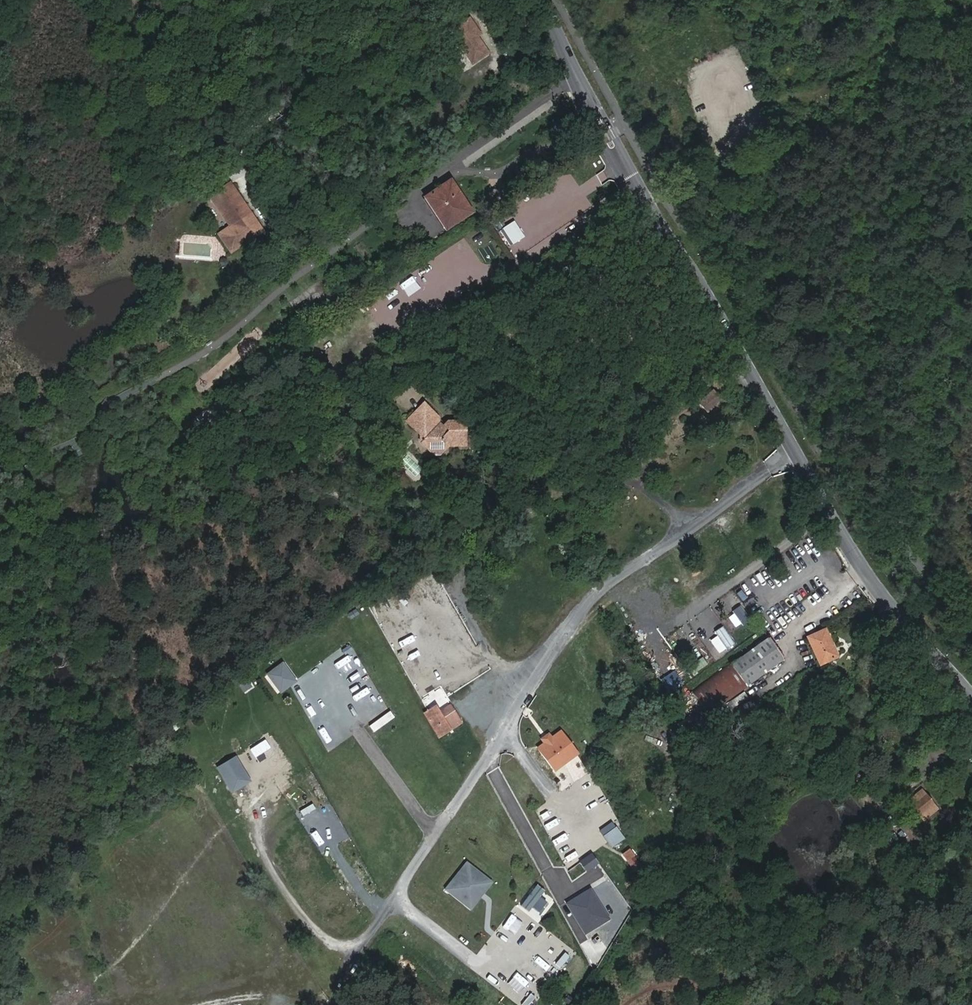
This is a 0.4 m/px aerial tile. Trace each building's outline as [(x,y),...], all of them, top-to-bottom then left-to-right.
[(704,24),(719,17),(714,9),(700,16),(704,24)] [(449,34),(471,66),(487,55),(476,38),(479,36),(468,20),(449,34)] [(718,24),(708,26),(710,36),(720,34),(718,24)] [(489,178),(488,189),(500,190),(501,179),(489,178)] [(449,179),(423,197),(444,229),(470,212),(449,179)] [(233,227),(218,237),(233,258),(267,234),(233,185),(214,199),(233,227)] [(285,234),(276,246),(288,254),(297,242),(285,234)] [(444,255),(430,262),(437,275),(450,268),(444,255)] [(406,279),(393,288),(401,300),(414,292),(406,279)] [(372,312),(380,304),(372,296),(364,304),(372,312)] [(519,320),(505,331),(511,340),(525,329),(519,320)] [(715,394),(700,406),(707,414),(721,400),(715,394)] [(424,407),(407,423),(419,435),(421,433),(426,438),(422,443),(430,451),(429,452),(433,457),(441,457),(444,454),(442,453),(447,447),(465,447),(464,423),(448,423),(443,429),(437,424),(434,421),(436,418),(424,407)] [(192,437),(186,440),(193,453),(187,457),(190,462),(203,455),(192,437)] [(193,453),(186,440),(180,444),(187,457),(193,453)] [(422,599),(428,595),(420,583),(414,586),(422,599)] [(808,640),(821,670),(837,662),(824,633),(808,640)] [(769,640),(734,665),(749,686),(784,661),(769,640)] [(281,694),(299,683),(286,662),(268,673),(281,694)] [(734,665),(732,663),(690,692),(708,718),(750,688),(749,686),(734,665)] [(250,680),(240,685),(245,694),(255,688),(250,680)] [(441,713),(436,706),(425,713),(441,738),(452,731),(452,730),(463,723),(452,706),(441,713)] [(320,732),(325,729),(317,716),(311,719),(320,732)] [(655,724),(647,728),(654,742),(662,738),(655,724)] [(557,727),(532,745),(551,771),(576,753),(557,727)] [(256,758),(272,748),(267,739),(250,750),(256,758)] [(240,756),(218,766),(231,793),(252,783),(240,756)] [(848,771),(836,777),(843,789),(854,783),(848,771)] [(939,812),(924,794),(909,806),(925,824),(939,812)] [(597,830),(610,847),(623,838),(610,821),(597,830)] [(627,865),(636,860),(628,847),(619,853),(627,865)] [(463,860),(441,889),(469,911),(491,882),(463,860)] [(582,934),(607,919),(588,887),(563,902),(582,934)] [(559,967),(567,955),(561,951),(553,963),(559,967)]
